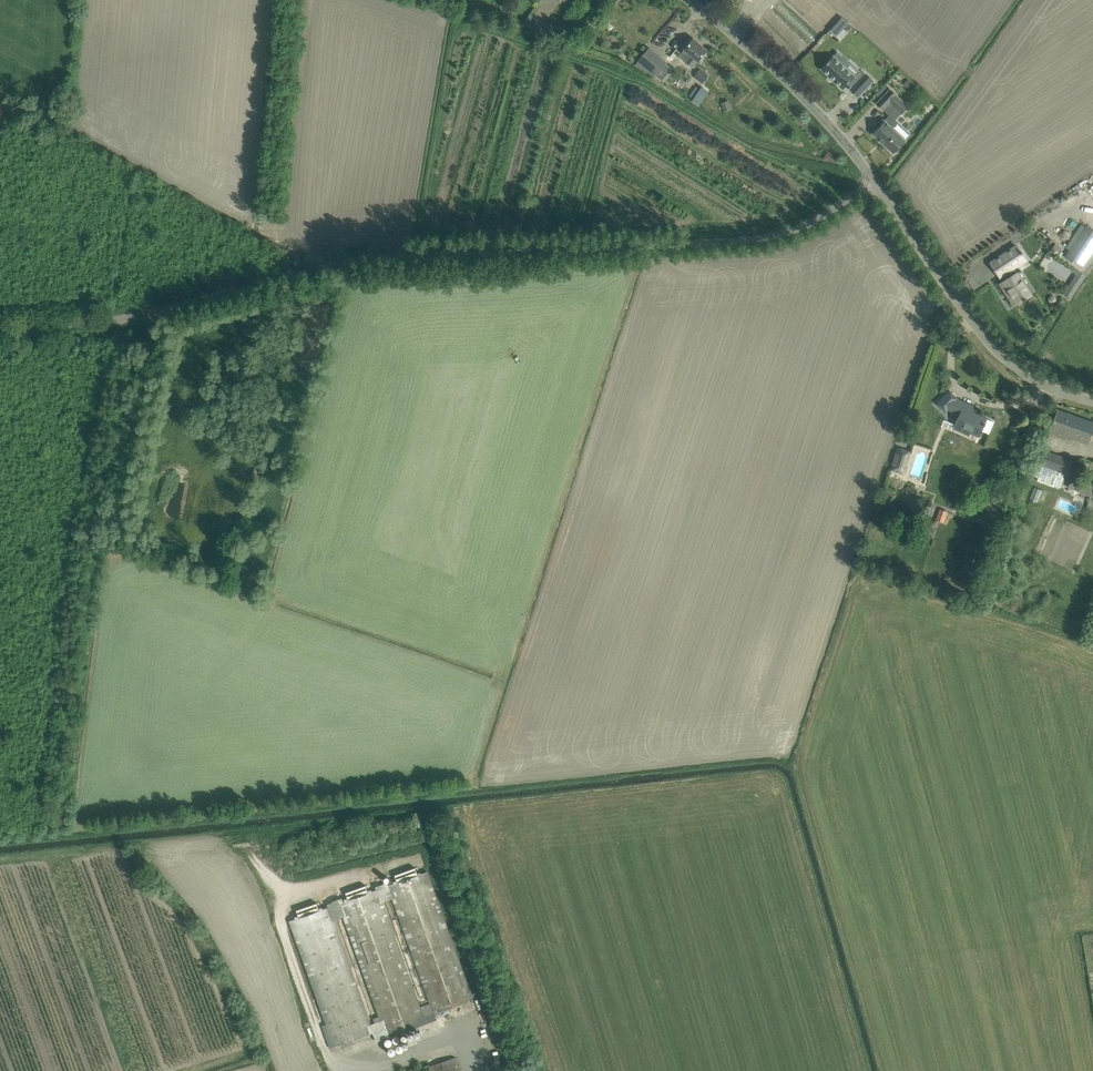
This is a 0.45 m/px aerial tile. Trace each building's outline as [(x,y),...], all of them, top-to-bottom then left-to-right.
[(532,28),(538,19),(530,14),(524,23),(532,28)] [(842,17),(836,24),(842,29),(848,22),(842,17)] [(684,49),(679,56),(692,67),(700,59),(707,50),(693,39),(686,48),(684,49)] [(649,48),(638,61),(649,70),(656,76),(662,81),(667,75),(661,70),(666,64),(667,63),(649,48)] [(834,56),(822,69),(843,89),(848,83),(852,87),(850,89),(859,97),(873,81),(865,73),(864,74),(858,80),(854,76),(855,76),(844,65),(847,61),(838,52),(834,56)] [(708,75),(699,68),(693,76),(703,83),(708,75)] [(691,101),(698,105),(708,91),(701,86),(699,89),(696,86),(689,95),(693,98),(691,101)] [(886,88),(884,86),(876,95),(878,96),(886,88)] [(877,104),(883,110),(884,109),(890,115),(885,121),(884,120),(879,125),(880,126),(873,134),(894,154),(906,141),(892,127),(896,123),(892,119),(899,111),(902,113),(908,107),(897,96),(897,95),(891,89),(877,104)] [(729,100),(721,103),(724,112),(731,109),(729,100)] [(1066,258),(1082,268),(1092,252),(1092,232),(1085,227),(1078,239),(1066,258)] [(1016,246),(991,263),(1000,277),(1002,275),(1005,281),(1004,282),(1012,295),(1009,297),(1015,305),(1023,299),(1024,300),(1025,299),(1025,298),(1035,291),(1030,283),(1025,286),(1017,274),(1014,275),(1011,270),(1025,260),(1021,254),(1022,253),(1022,252),(1021,252),(1016,246)] [(1052,249),(1050,252),(1056,255),(1059,251),(1059,250),(1053,247),(1052,249)] [(1071,298),(1085,276),(1079,271),(1064,293),(1071,298)] [(960,412),(958,416),(952,429),(966,436),(968,432),(977,437),(980,431),(987,434),(992,424),(993,422),(973,413),(975,407),(957,399),(958,399),(950,391),(938,403),(946,411),(947,410),(949,407),(960,412)] [(1092,432),(1092,423),(1058,410),(1052,427),(1072,435),(1071,438),(1089,444),(1092,432)] [(930,456),(932,448),(914,443),(912,450),(930,456)] [(909,450),(898,447),(892,467),(903,470),(909,450)] [(1042,465),(1067,474),(1068,475),(1073,460),(1047,451),(1042,465)] [(1073,476),(1068,488),(1092,498),(1092,484),(1073,476)] [(1037,501),(1040,502),(1044,491),(1041,490),(1035,488),(1030,500),(1036,502),(1037,501)] [(937,520),(946,522),(948,510),(939,509),(937,520)] [(988,512),(983,526),(996,530),(1001,517),(988,512)] [(1013,515),(1011,522),(1019,525),(1021,518),(1013,515)] [(372,1023),(330,905),(319,910),(317,906),(301,912),(303,916),(290,920),(326,1024),(323,1025),(330,1047),(374,1032),(377,1041),(438,1019),(434,1010),(474,996),(429,870),(416,875),(415,871),(399,876),(401,881),(388,885),(430,1002),(421,1005),(379,888),(367,892),(366,888),(350,894),(352,898),(339,903),(381,1020),(372,1023)] [(455,1057),(429,1066),(431,1070),(460,1070),(455,1057)]
